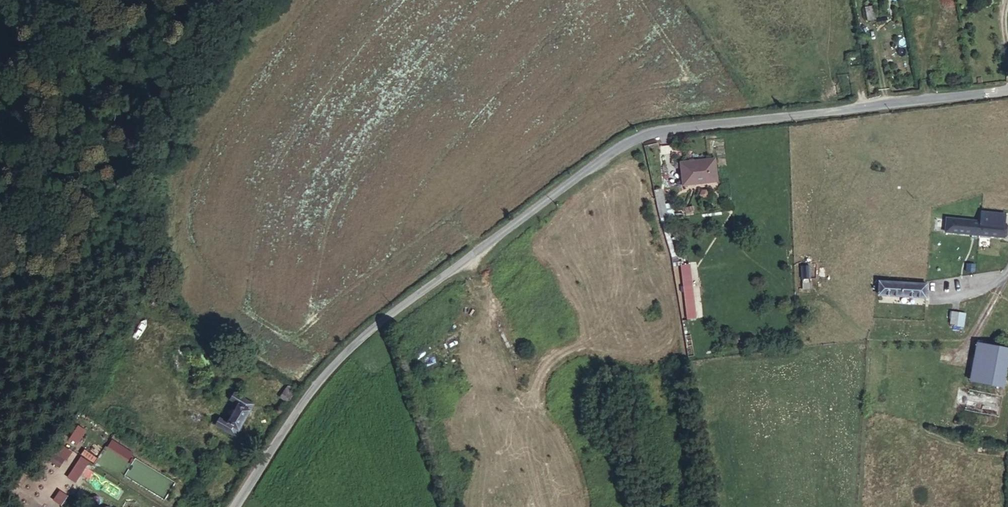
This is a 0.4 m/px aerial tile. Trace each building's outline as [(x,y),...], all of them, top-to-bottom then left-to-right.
[(713,152),(681,156),(683,178),(716,174),(713,152)] [(663,203),(670,202),(666,173),(657,174),(663,203)] [(1006,212),(982,209),(981,218),(1005,221),(1006,212)] [(981,218),(946,214),(945,227),(1003,234),(1005,221),(981,218)] [(691,249),(678,250),(686,288),(697,285),(691,249)] [(807,258),(798,258),(797,274),(808,274),(807,258)] [(142,261),(134,276),(144,281),(151,264),(142,261)] [(926,279),(880,275),(879,290),(925,294),(926,279)] [(965,311),(950,309),(948,322),(962,325),(965,311)] [(987,341),(980,379),(1004,383),(1007,360),(1007,346),(987,341)] [(281,396),(287,400),(295,389),(288,384),(281,396)] [(214,415),(208,426),(229,437),(248,404),(229,391),(223,401),(230,406),(222,419),(214,415)] [(75,424),(67,438),(77,443),(85,429),(75,424)] [(34,439),(43,444),(47,436),(39,431),(34,439)] [(66,461),(73,453),(64,445),(57,454),(66,461)]
